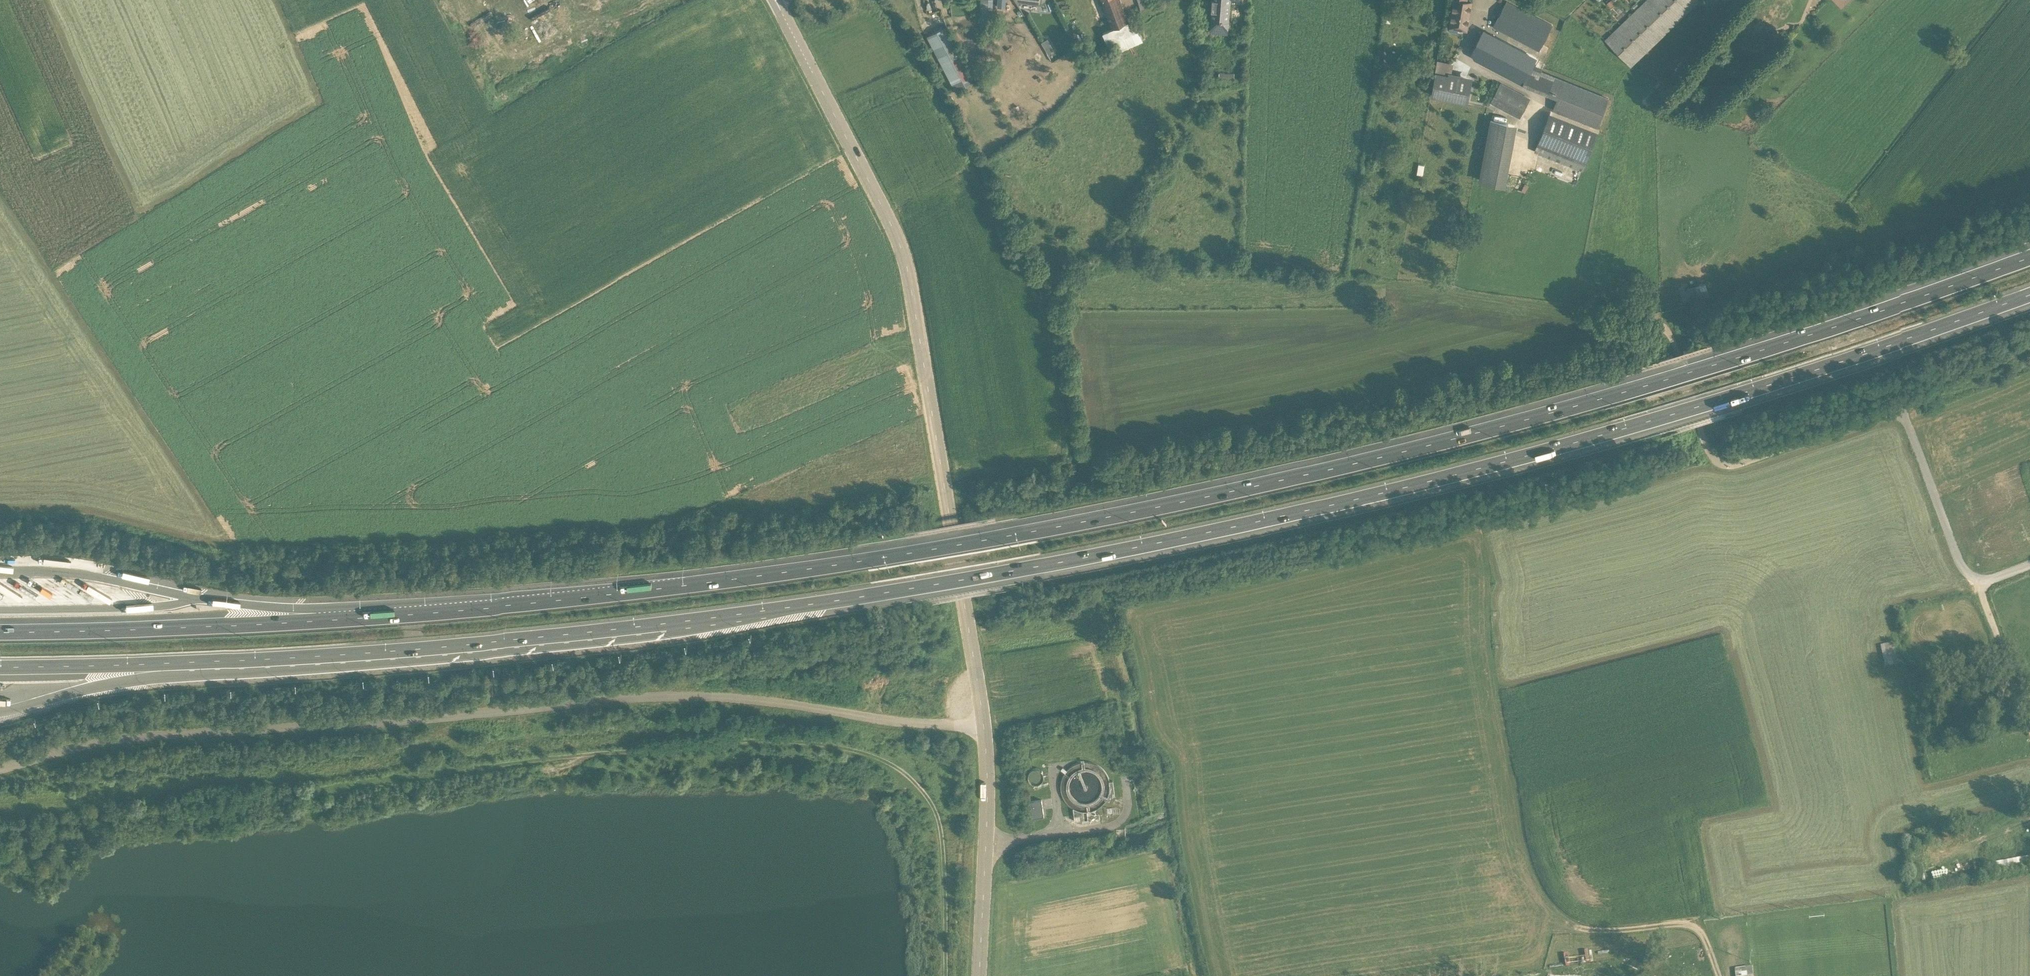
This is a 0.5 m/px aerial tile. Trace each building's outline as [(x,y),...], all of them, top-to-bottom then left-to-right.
[(980,23),(992,23),(992,0),(981,0),(980,23)] [(1111,25),(1102,29),(1107,40),(1137,26),(1133,15),(1127,18),(1122,4),(1123,3),(1122,0),(1103,0),(1111,25)] [(1210,16),(1228,18),(1229,0),(1211,0),(1210,16)] [(1462,30),(1463,26),(1467,27),(1471,0),(1451,0),(1447,23),(1449,24),(1448,27),(1462,30)] [(1539,46),(1552,20),(1513,0),(1504,0),(1492,22),(1539,46)] [(1603,36),(1628,64),(1696,0),(1641,0),(1603,36)] [(976,77),(947,22),(926,33),(955,89),(976,77)] [(1133,41),(1143,37),(1139,26),(1107,40),(1111,50),(1123,46),(1125,53),(1135,49),(1135,47),(1136,46),(1133,41)] [(1530,63),(1541,66),(1544,58),(1482,26),(1470,49),(1474,55),(1521,80),(1530,63)] [(1052,39),(1056,38),(1055,33),(1044,37),(1049,52),(1056,50),(1052,39)] [(1467,88),(1519,114),(1530,94),(1529,93),(1475,65),(1475,66),(1471,73),(1451,69),(1453,60),(1452,59),(1437,56),(1436,56),(1434,70),(1430,92),(1431,92),(1469,100),(1471,93),(1466,91),(1467,88)] [(1521,80),(1549,92),(1554,72),(1541,66),(1530,63),(1521,80)] [(1609,94),(1554,72),(1549,92),(1555,94),(1551,106),(1597,124),(1609,94)] [(1582,167),(1599,125),(1597,124),(1551,106),(1534,148),(1582,167)] [(1516,120),(1489,115),(1478,178),(1505,183),(1516,120)] [(5,576),(2,581),(24,593),(26,588),(5,576)] [(1891,647),(1878,650),(1883,670),(1895,667),(1891,647)] [(1965,736),(1956,738),(1958,746),(1967,744),(1965,736)] [(1043,811),(1041,796),(1029,798),(1031,813),(1043,811)]
